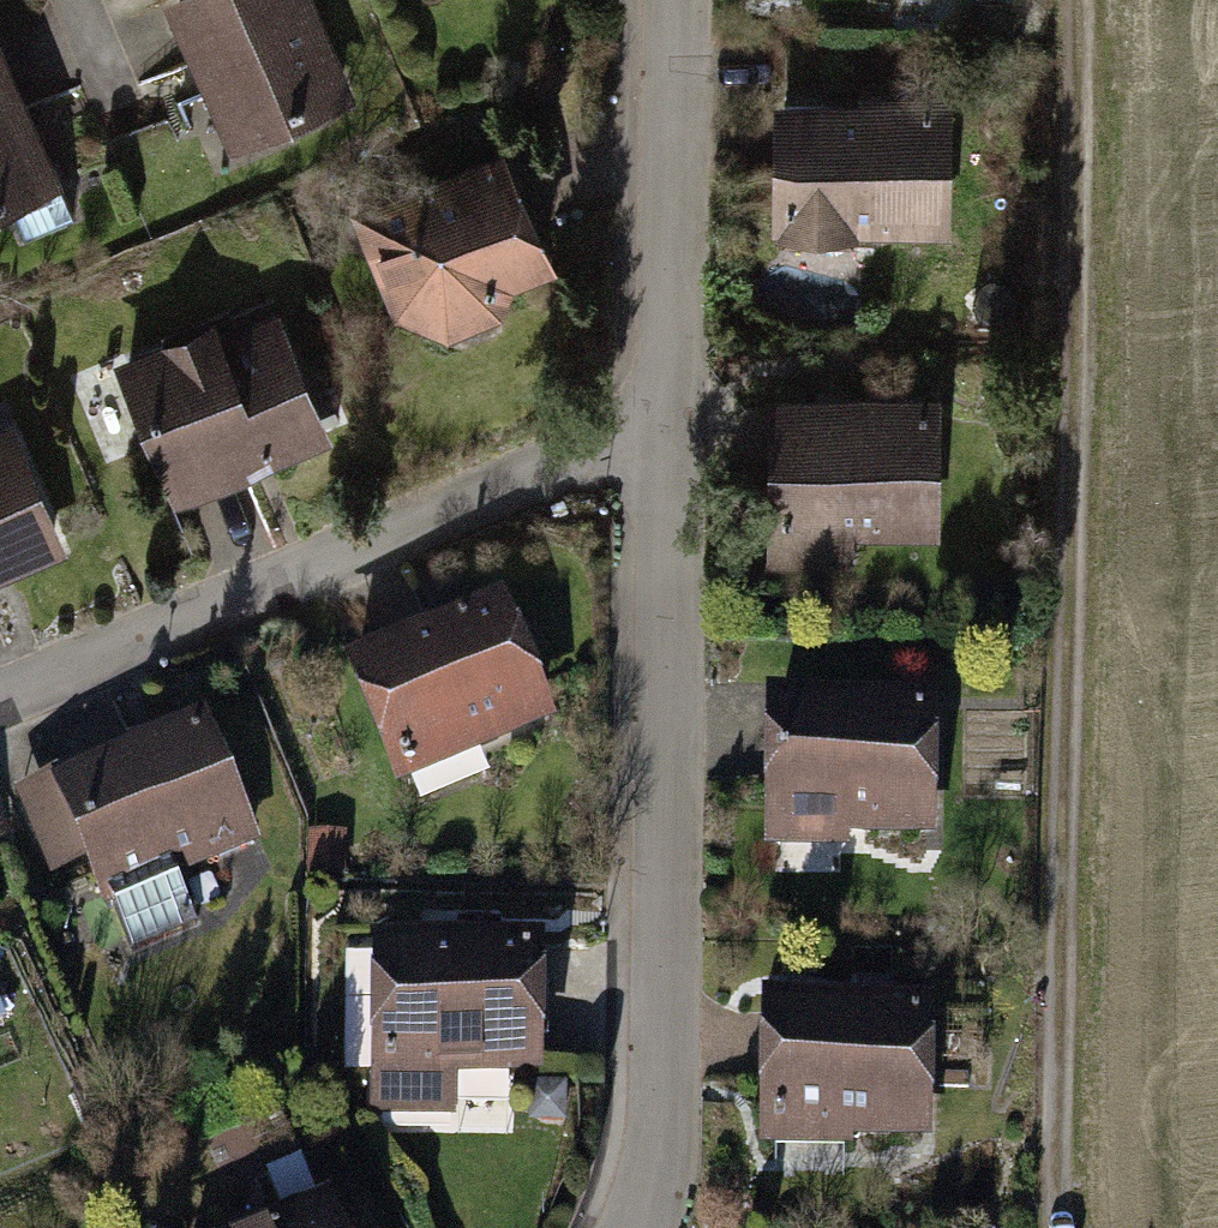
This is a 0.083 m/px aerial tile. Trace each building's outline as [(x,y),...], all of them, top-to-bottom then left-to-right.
[(220,141),(336,92),(297,0),(161,0),(220,141)] [(48,174),(0,62),(0,194),(48,174)] [(939,86),(765,88),(766,225),(786,225),(786,251),(850,251),(849,224),(941,223),(939,86)] [(488,138),(346,205),(405,330),(547,263),(488,138)] [(213,312),(109,355),(166,493),(318,431),(266,307),(219,327),(213,312)] [(932,384),(762,382),(759,555),(826,556),(826,530),(930,532),(932,384)] [(58,551),(0,415),(0,576),(58,551)] [(546,715),(491,590),(343,654),(398,780),(546,715)] [(925,688),(758,689),(759,857),(848,856),(848,831),(926,831),(925,688)] [(192,706),(10,788),(48,872),(82,857),(100,898),(248,831),(192,706)] [(107,903),(129,954),(198,925),(175,873),(107,903)] [(537,1076),(533,927),(360,931),(364,1120),(455,1117),(454,1078),(537,1076)] [(758,996),(757,1145),(775,1145),(775,1165),(841,1166),(841,1145),(922,1145),(923,997),(758,996)] [(223,1227),(338,1227),(318,1185),(223,1227)]
